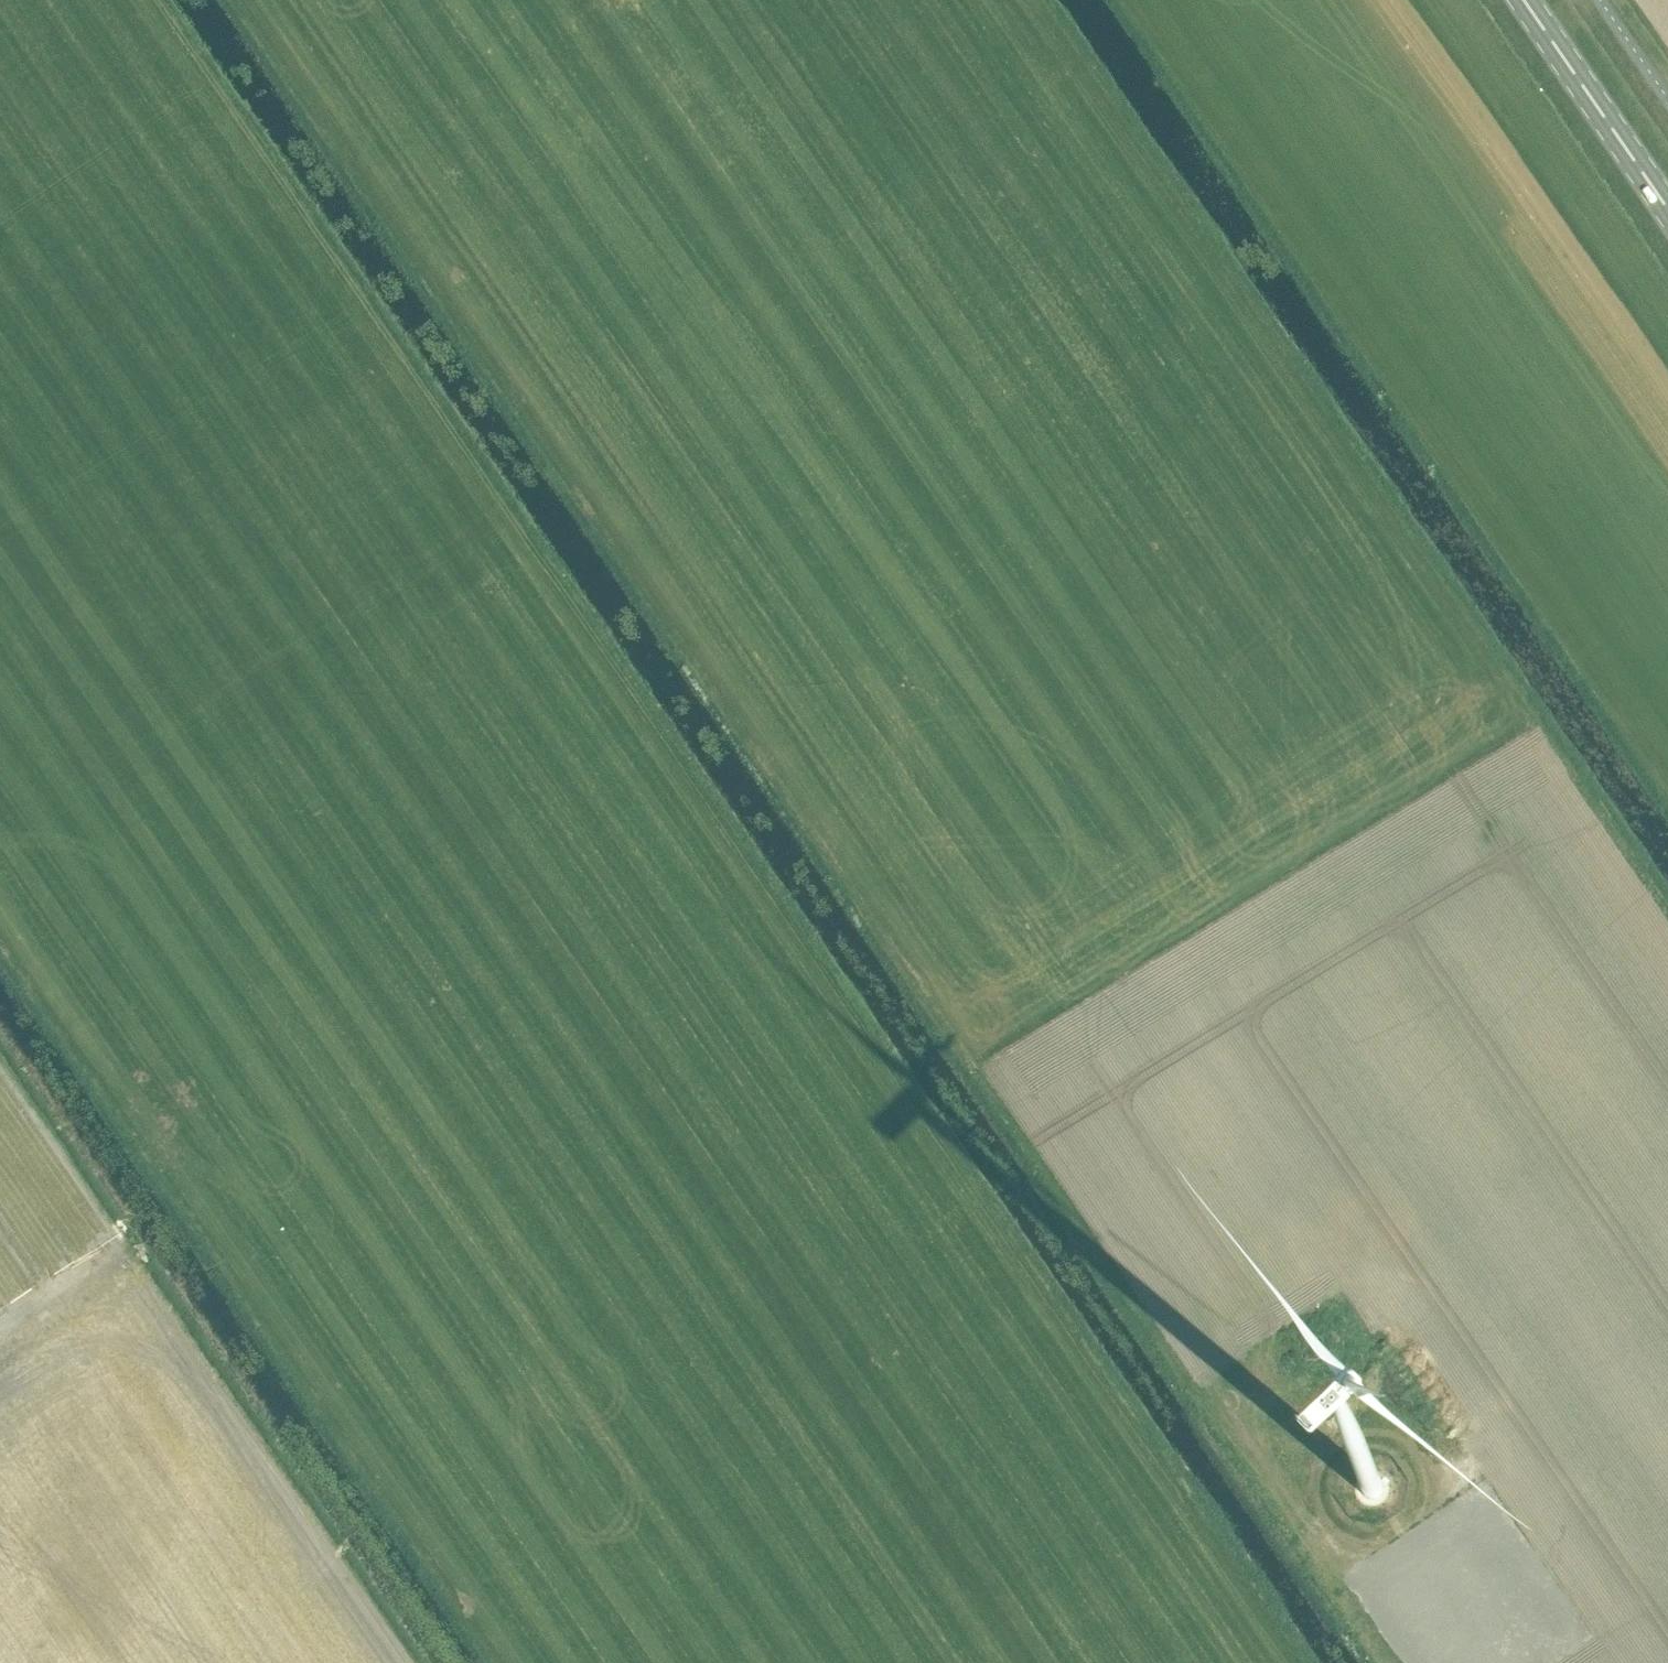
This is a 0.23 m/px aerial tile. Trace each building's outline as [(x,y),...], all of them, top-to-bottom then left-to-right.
[(1362,1488),(1362,1490),(1362,1491),(1362,1492),(1363,1493),(1363,1495),(1364,1496),(1365,1497),(1366,1498),(1367,1498),(1368,1499),(1369,1500),(1370,1500),(1372,1500),(1373,1500),(1374,1500),(1376,1500),(1377,1499),(1378,1498),(1379,1498),(1380,1497),(1381,1496),(1382,1495),(1382,1493),(1383,1492),(1383,1491),(1383,1490),(1383,1488),(1383,1487),(1382,1486),(1382,1484),(1381,1483),(1380,1482),(1379,1481),(1378,1481),(1377,1480),(1376,1479),(1374,1479),(1373,1479),(1372,1479),(1370,1479),(1369,1480),(1368,1480),(1367,1481),(1366,1481),(1365,1482),(1364,1483),(1363,1484),(1363,1486),(1362,1487),(1362,1488)]
